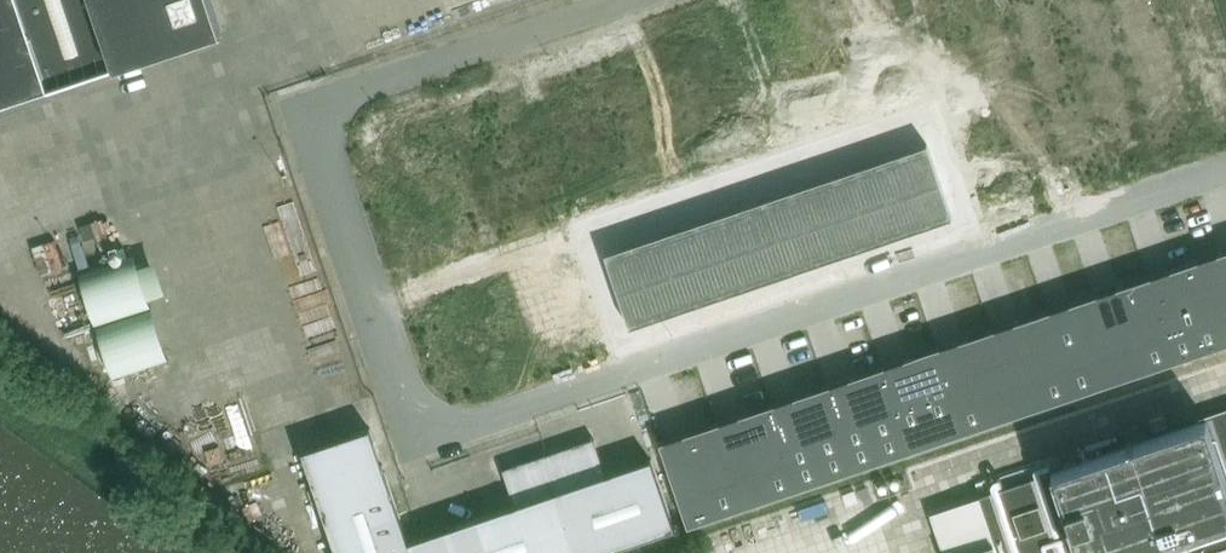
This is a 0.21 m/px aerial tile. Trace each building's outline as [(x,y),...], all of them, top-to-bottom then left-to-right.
[(48,89),(115,66),(115,68),(221,32),(210,0),(0,0),(0,105),(48,89)] [(1024,50),(981,64),(1011,151),(1053,137),(1024,50)] [(432,144),(386,160),(395,186),(441,171),(432,144)] [(927,144),(904,152),(916,189),(939,181),(927,144)] [(904,152),(881,160),(893,197),(916,189),(904,152)] [(881,160),(858,168),(870,205),(893,197),(881,160)] [(858,168),(835,176),(847,212),(870,205),(858,168)] [(835,176),(812,183),(824,220),(847,212),(835,176)] [(939,181),(916,189),(928,226),(952,218),(939,181)] [(812,183),(789,191),(801,228),(824,220),(812,183)] [(916,189),(893,197),(905,233),(928,226),(916,189)] [(789,191),(766,199),(778,236),(801,228),(789,191)] [(893,197),(870,205),(882,241),(905,233),(893,197)] [(766,199),(743,207),(755,243),(778,236),(766,199)] [(870,205),(847,212),(859,249),(882,241),(870,205)] [(743,207),(720,214),(732,251),(755,243),(743,207)] [(847,212),(824,220),(836,257),(859,249),(847,212)] [(720,214),(697,222),(710,259),(732,251),(720,214)] [(824,220),(801,228),(814,265),(836,257),(824,220)] [(697,222),(674,230),(687,267),(710,259),(697,222)] [(801,228),(778,236),(791,272),(814,265),(801,228)] [(674,230),(651,238),(664,274),(687,267),(674,230)] [(60,233),(35,239),(42,270),(67,265),(60,233)] [(778,236),(755,243),(768,280),(791,272),(778,236)] [(651,238),(628,246),(641,282),(664,274),(651,238)] [(112,374),(175,357),(155,279),(171,275),(162,242),(83,263),(112,374)] [(755,243),(732,251),(745,288),(768,280),(755,243)] [(628,246),(605,254),(617,290),(641,282),(628,246)] [(732,251),(710,259),(722,296),(745,288),(732,251)] [(1147,279),(1175,363),(1225,346),(1225,253),(1147,279)] [(710,259),(687,267),(699,303),(722,296),(710,259)] [(687,267),(664,274),(676,311),(699,303),(687,267)] [(664,274),(641,282),(653,319),(676,311),(664,274)] [(1147,279),(1046,313),(1074,397),(1175,363),(1147,279)] [(641,282),(617,290),(629,327),(653,319),(641,282)] [(1046,313),(991,331),(1019,415),(1074,397),(1046,313)] [(991,331),(936,350),(964,433),(1019,415),(991,331)] [(936,350),(881,368),(909,452),(964,433),(936,350)] [(881,368),(826,387),(853,470),(909,452),(881,368)] [(826,387),(771,405),(798,488),(853,470),(826,387)] [(771,405),(715,423),(743,507),(798,488),(771,405)] [(931,513),(944,552),(1225,552),(1225,411),(1202,419),(1202,420),(1193,423),(1148,438),(1134,443),(1052,471),(1052,472),(980,497),(976,498),(931,513)] [(715,423),(660,442),(688,525),(743,507),(715,423)] [(673,530),(650,461),(603,477),(591,440),(547,455),(501,470),(513,507),(407,542),(368,427),(300,450),(334,552),(604,552),(673,530)] [(860,541),(845,540),(846,526),(855,527),(856,518),(871,512),(851,510),(870,502),(871,483),(850,482),(748,526),(750,531),(783,533),(781,552),(859,552),(860,541)]
